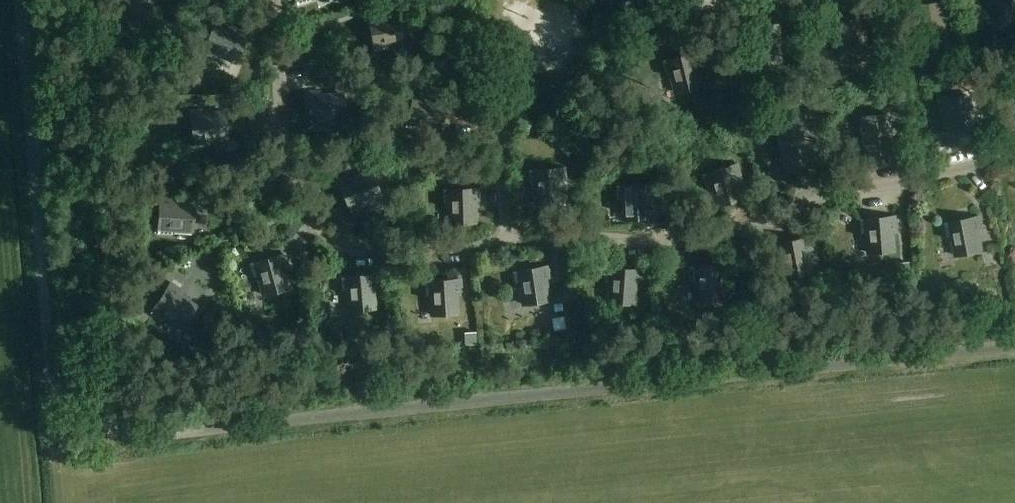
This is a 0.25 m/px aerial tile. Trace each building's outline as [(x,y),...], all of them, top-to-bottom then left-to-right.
[(152,5),(129,3),(129,0),(118,0),(115,33),(129,34),(129,29),(135,29),(149,30),(150,24),(152,5)] [(1011,23),(1014,21),(1014,0),(995,0),(996,2),(997,2),(1006,24),(1010,22),(1011,23)] [(943,3),(917,7),(920,23),(923,46),(929,46),(949,43),(943,3)] [(375,52),(376,52),(388,50),(388,45),(393,44),(407,41),(406,35),(403,15),(381,19),(380,15),(368,17),(375,52)] [(246,38),(225,29),(227,25),(217,20),(203,53),(215,59),(217,54),(223,56),(236,62),(238,56),(239,56),(246,38)] [(662,61),(662,62),(665,75),(670,73),(672,79),(676,93),(682,91),(701,87),(695,64),(700,63),(697,52),(662,61)] [(308,92),(312,128),(326,127),(325,122),(331,122),(331,121),(345,120),(344,113),(345,113),(343,94),(320,96),(320,91),(308,92)] [(954,151),(959,150),(979,146),(970,97),(944,102),(950,131),(954,151)] [(228,138),(227,131),(225,112),(202,115),(202,110),(190,112),(195,147),(209,145),(208,141),(214,140),(228,138)] [(887,114),(861,118),(865,147),(868,166),(873,166),(893,164),(887,114)] [(776,122),(782,152),(787,171),(792,170),(812,166),(801,117),(776,122)] [(703,175),(703,176),(707,188),(711,187),(713,193),(713,192),(717,206),(724,204),(742,199),(736,177),(740,175),(737,165),(703,175)] [(529,170),(529,172),(530,184),(535,184),(535,190),(536,204),(543,204),(562,203),(561,180),(566,180),(565,169),(529,170)] [(371,172),(350,180),(348,176),(338,180),(352,213),(364,208),(363,204),(368,201),(381,196),(378,190),(379,189),(371,172)] [(650,218),(649,196),(653,195),(653,184),(617,186),(617,187),(618,200),(622,200),(623,206),(624,220),(631,219),(631,220),(650,218)] [(444,204),(449,204),(449,210),(449,224),(456,224),(476,224),(475,201),(480,201),(479,189),(444,190),(444,191),(444,204)] [(193,224),(195,205),(171,203),(172,198),(160,197),(158,234),(159,234),(172,235),(172,230),(178,230),(192,231),(193,224)] [(860,220),(860,221),(861,234),(866,233),(866,239),(867,239),(868,253),(874,253),(875,253),(894,251),(892,228),(897,228),(896,217),(860,220)] [(981,217),(945,224),(946,225),(948,237),(953,236),(954,242),(957,256),(964,255),(982,251),(978,229),(983,228),(981,217)] [(806,250),(811,249),(809,238),(773,245),(773,246),(774,246),(776,258),(781,258),(782,263),(785,277),(791,276),(810,272),(806,250)] [(250,264),(250,265),(254,277),(258,276),(260,282),(264,295),(270,294),(271,294),(289,289),(283,267),(288,265),(285,254),(250,264)] [(897,263),(898,275),(909,274),(908,262),(897,263)] [(726,265),(691,267),(691,268),(691,281),(696,281),(697,287),(698,301),(704,301),(724,300),(722,277),(727,276),(726,265)] [(549,266),(513,272),(513,273),(514,273),(516,286),(520,285),(521,291),(524,305),(530,304),(549,301),(546,278),(550,278),(549,266)] [(606,268),(606,269),(605,282),(610,282),(609,288),(610,288),(609,302),(615,303),(635,305),(636,282),(641,282),(642,271),(606,268)] [(341,278),(341,279),(342,279),(343,291),(347,291),(348,297),(349,311),(356,310),(356,311),(375,309),(374,286),(378,286),(377,274),(341,278)] [(461,280),(444,281),(425,282),(425,283),(426,296),(430,295),(431,301),(432,315),(439,315),(458,314),(457,291),(461,291),(461,280)] [(186,323),(197,307),(178,294),(180,290),(171,284),(151,313),(152,314),(162,321),(165,317),(170,321),(170,320),(182,328),(186,323)]
